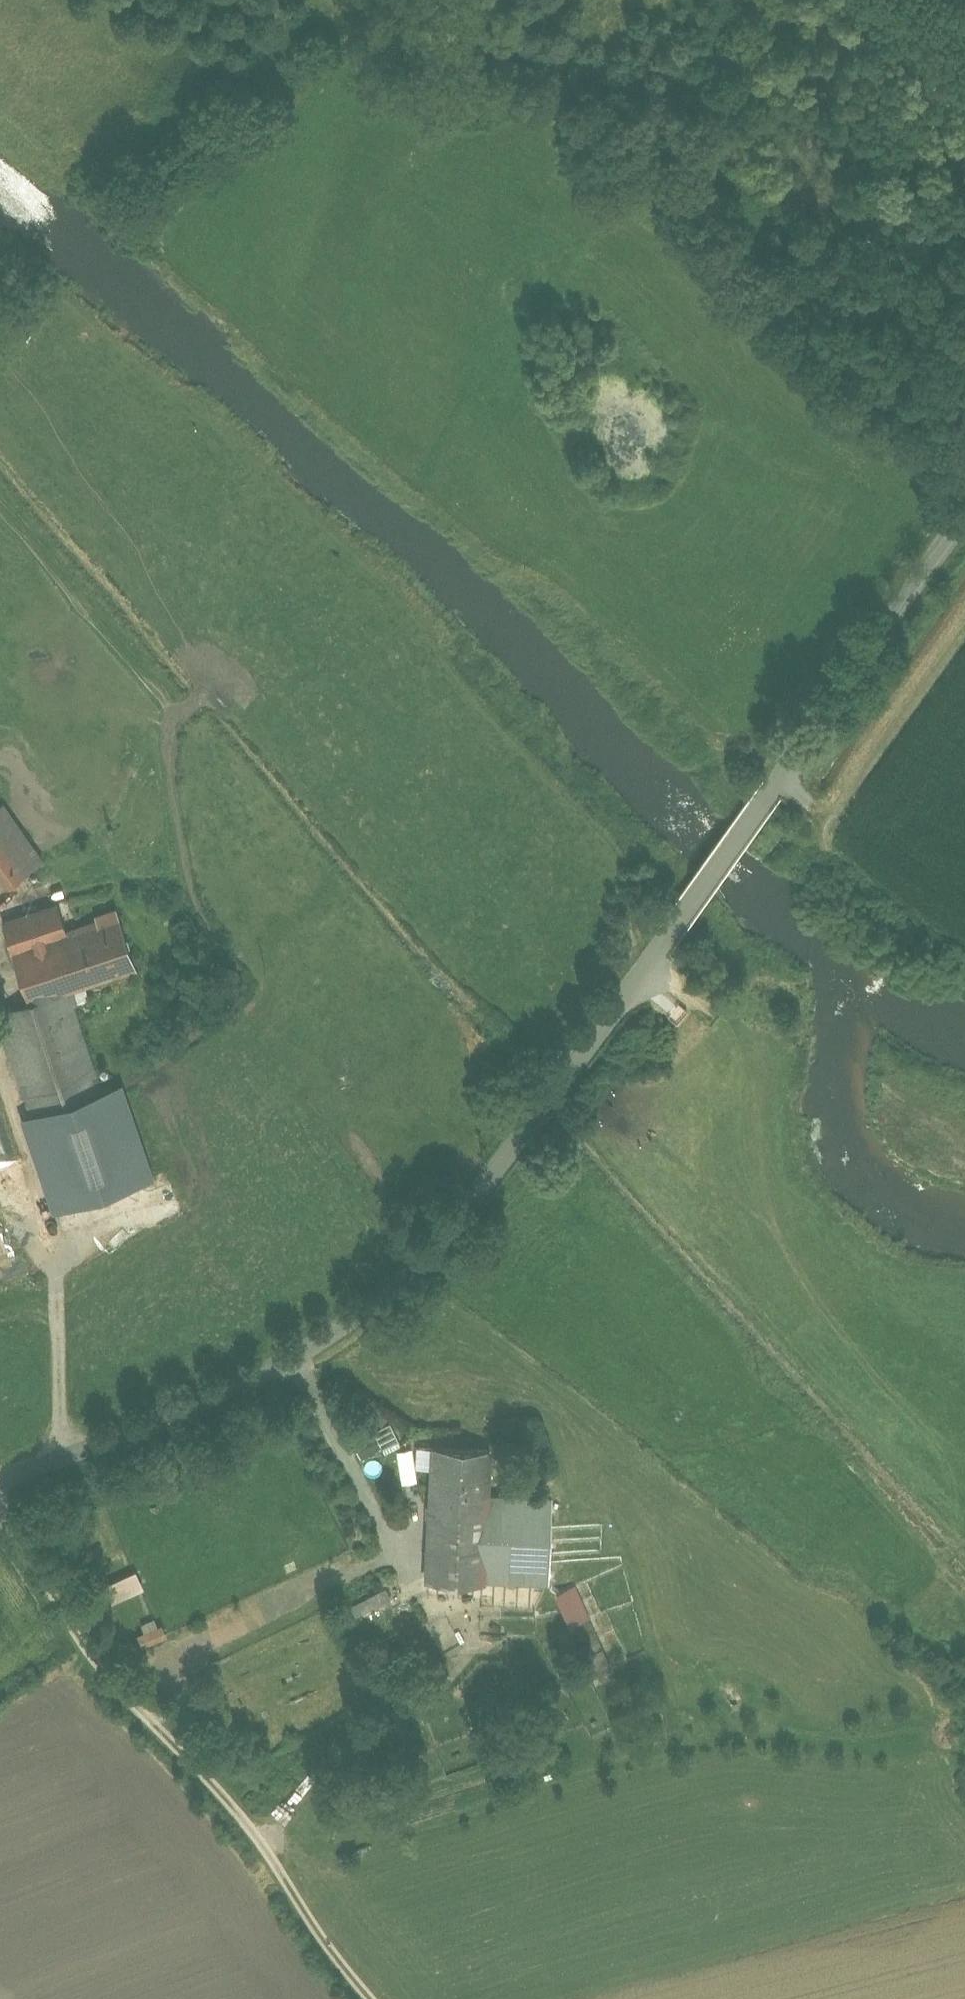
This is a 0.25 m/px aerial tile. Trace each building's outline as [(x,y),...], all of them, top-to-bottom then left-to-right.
[(3,891),(45,861),(4,804),(0,806),(0,886),(3,891)] [(0,919),(0,923),(8,951),(66,932),(56,901),(0,919)] [(66,932),(8,951),(16,976),(25,1004),(70,990),(134,968),(125,940),(117,915),(66,932)] [(0,1012),(0,1030),(28,1115),(101,1092),(70,990),(25,1004),(0,1012)] [(360,1442),(363,1456),(387,1450),(383,1436),(360,1442)] [(491,1447),(427,1445),(422,1582),(507,1586),(545,1587),(546,1544),(548,1502),(489,1499),(491,1447)] [(103,1586),(111,1605),(148,1589),(140,1570),(103,1586)] [(360,1620),(398,1602),(391,1587),(353,1606),(360,1620)] [(575,1589),(553,1598),(567,1631),(588,1623),(575,1589)] [(163,1618),(141,1626),(148,1645),(170,1638),(163,1618)]
